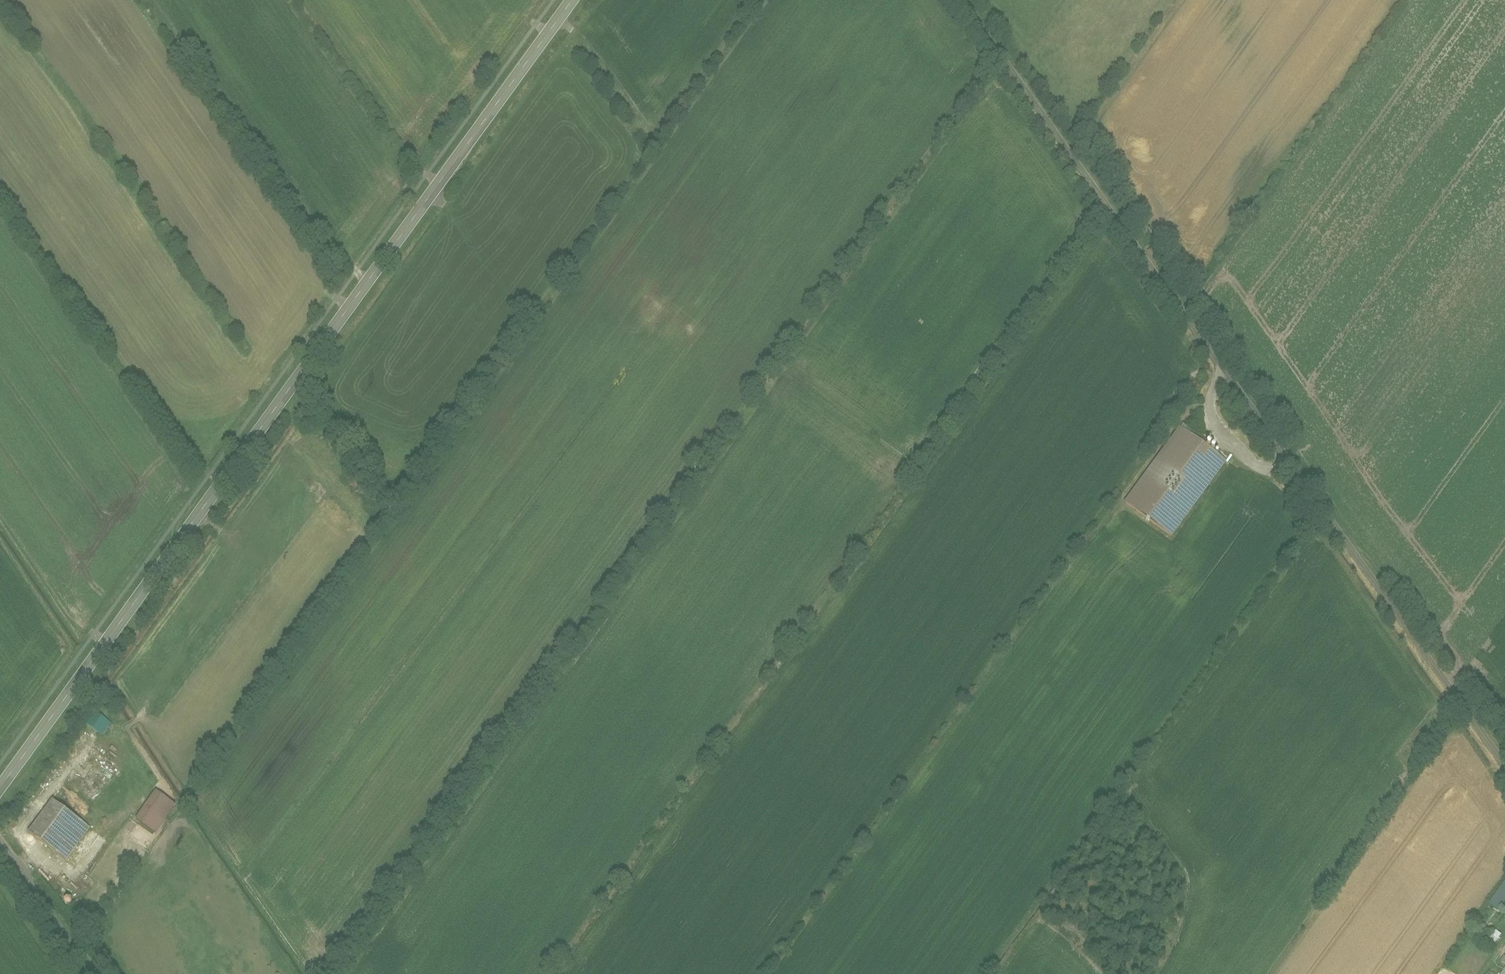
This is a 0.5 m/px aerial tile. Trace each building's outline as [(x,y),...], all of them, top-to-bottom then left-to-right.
[(1183,428),(1128,502),(1175,537),(1230,462),(1183,428)] [(95,708),(84,721),(103,737),(114,724),(95,708)] [(179,804),(161,791),(141,820),(159,833),(179,804)] [(92,827),(58,802),(35,833),(70,858),(92,827)] [(1491,904),(1501,911),(1504,905),(1504,885),(1491,904)]
